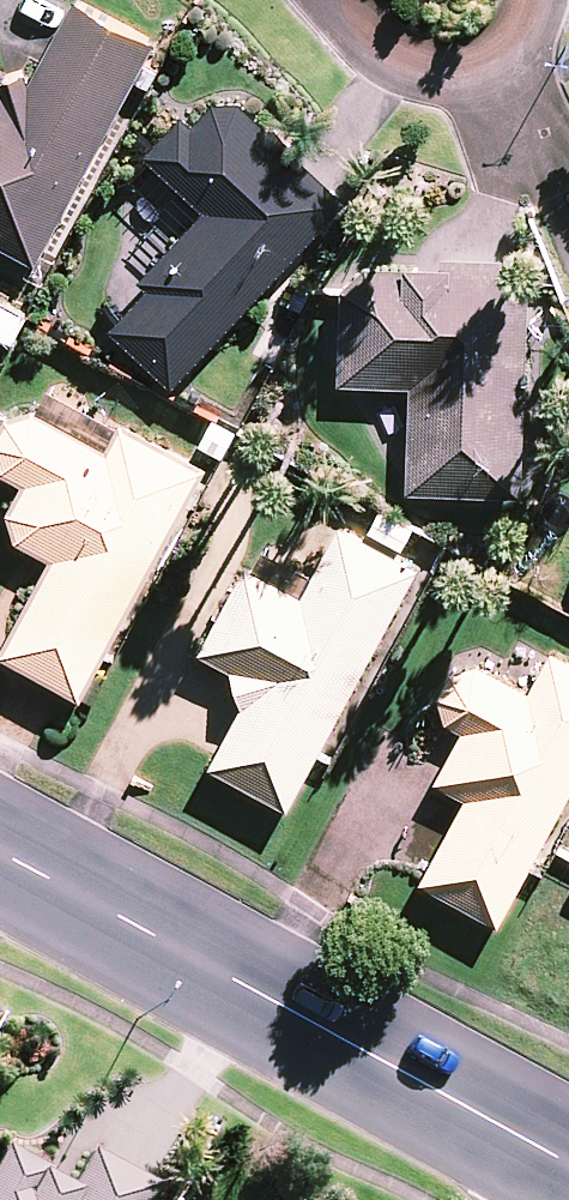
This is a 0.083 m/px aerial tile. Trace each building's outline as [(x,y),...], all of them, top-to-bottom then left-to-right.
[(160,52),(81,11),(27,112),(0,98),(0,252),(43,274),(160,52)] [(121,338),(183,394),(352,211),(302,166),(307,160),(277,133),(274,138),(247,113),(222,113),(198,139),(187,129),(152,167),(211,221),(145,292),(155,301),(121,338)] [(413,502),(527,505),(534,282),(513,282),(513,269),(454,267),(453,280),(375,277),(348,300),(345,397),(416,399),(413,502)] [(88,712),(213,477),(127,432),(113,458),(39,419),(9,426),(0,444),(0,473),(3,483),(26,496),(12,523),(20,554),(52,571),(1,666),(88,712)] [(214,778),(292,820),(423,578),(345,536),(307,607),(251,576),(204,663),(238,682),(248,716),(214,778)] [(504,935),(568,816),(568,666),(557,660),(535,701),(483,673),(456,681),(444,704),(450,732),(467,741),(439,793),(469,809),(424,892),(504,935)] [(101,1162),(80,1199),(61,1189),(64,1183),(15,1156),(0,1183),(0,1199),(168,1199),(101,1162)]
